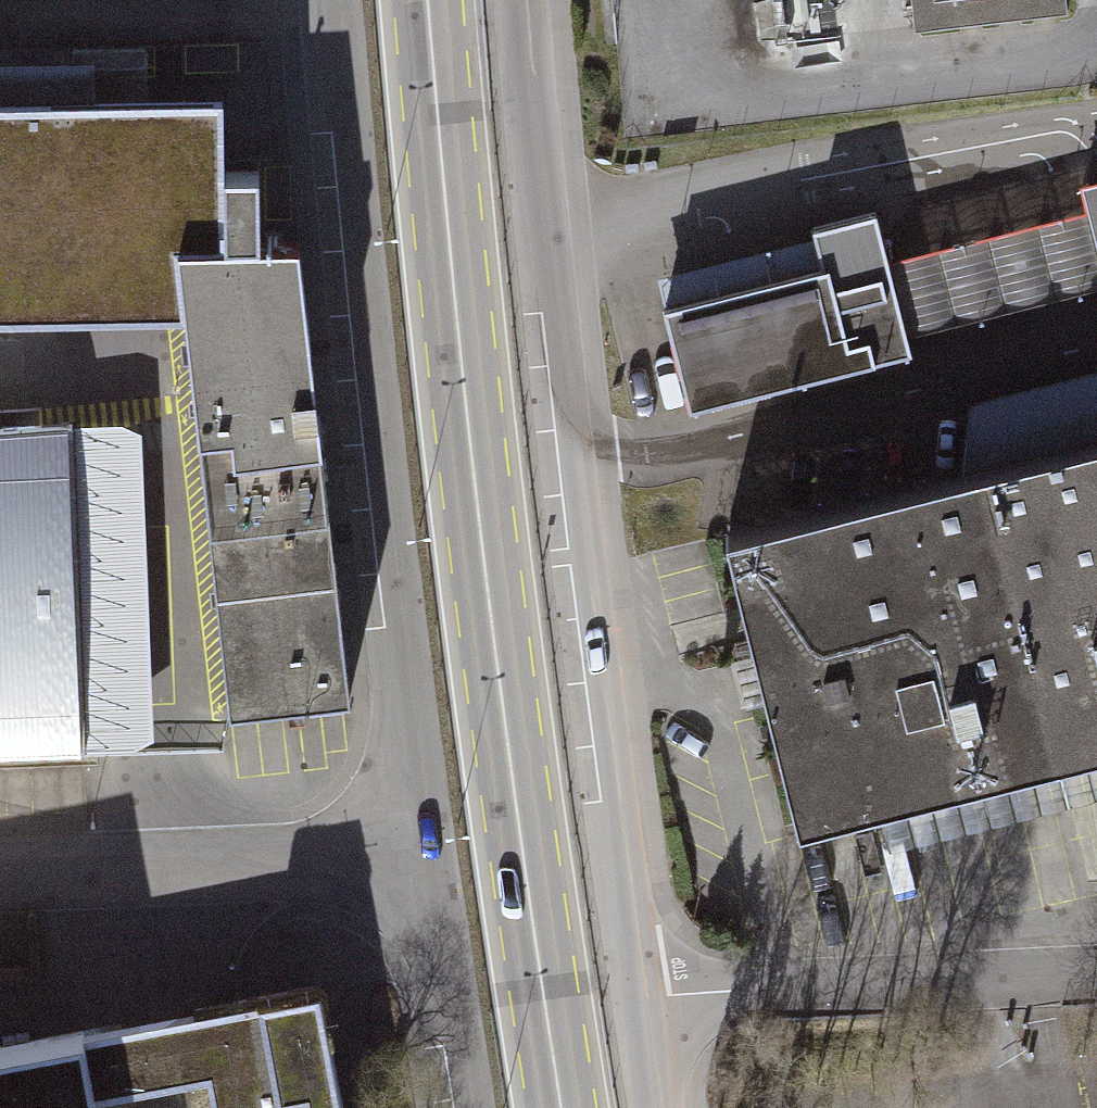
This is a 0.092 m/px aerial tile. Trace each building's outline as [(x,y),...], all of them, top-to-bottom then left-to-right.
[(914,24),(1066,7),(1066,0),(911,0),(914,24)] [(354,691),(323,441),(300,240),(261,241),(258,170),(225,171),(223,95),(0,97),(0,317),(184,311),(198,433),(233,708),(354,691)] [(1080,184),(1084,204),(1096,255),(1096,180),(1080,184)] [(882,254),(901,334),(1096,285),(1096,255),(1084,204),(882,254)] [(874,217),(645,279),(674,415),(903,345),(901,334),(882,254),(874,217)] [(966,401),(961,477),(1096,443),(1096,367),(966,401)] [(91,751),(162,748),(149,423),(79,424),(0,427),(0,755),(91,751)] [(724,538),(797,831),(1096,753),(1096,443),(961,477),(724,538)] [(322,995),(261,1006),(199,1018),(87,1039),(0,1055),(0,1107),(100,1107),(98,1097),(209,1074),(215,1107),(343,1107),(322,995)]
